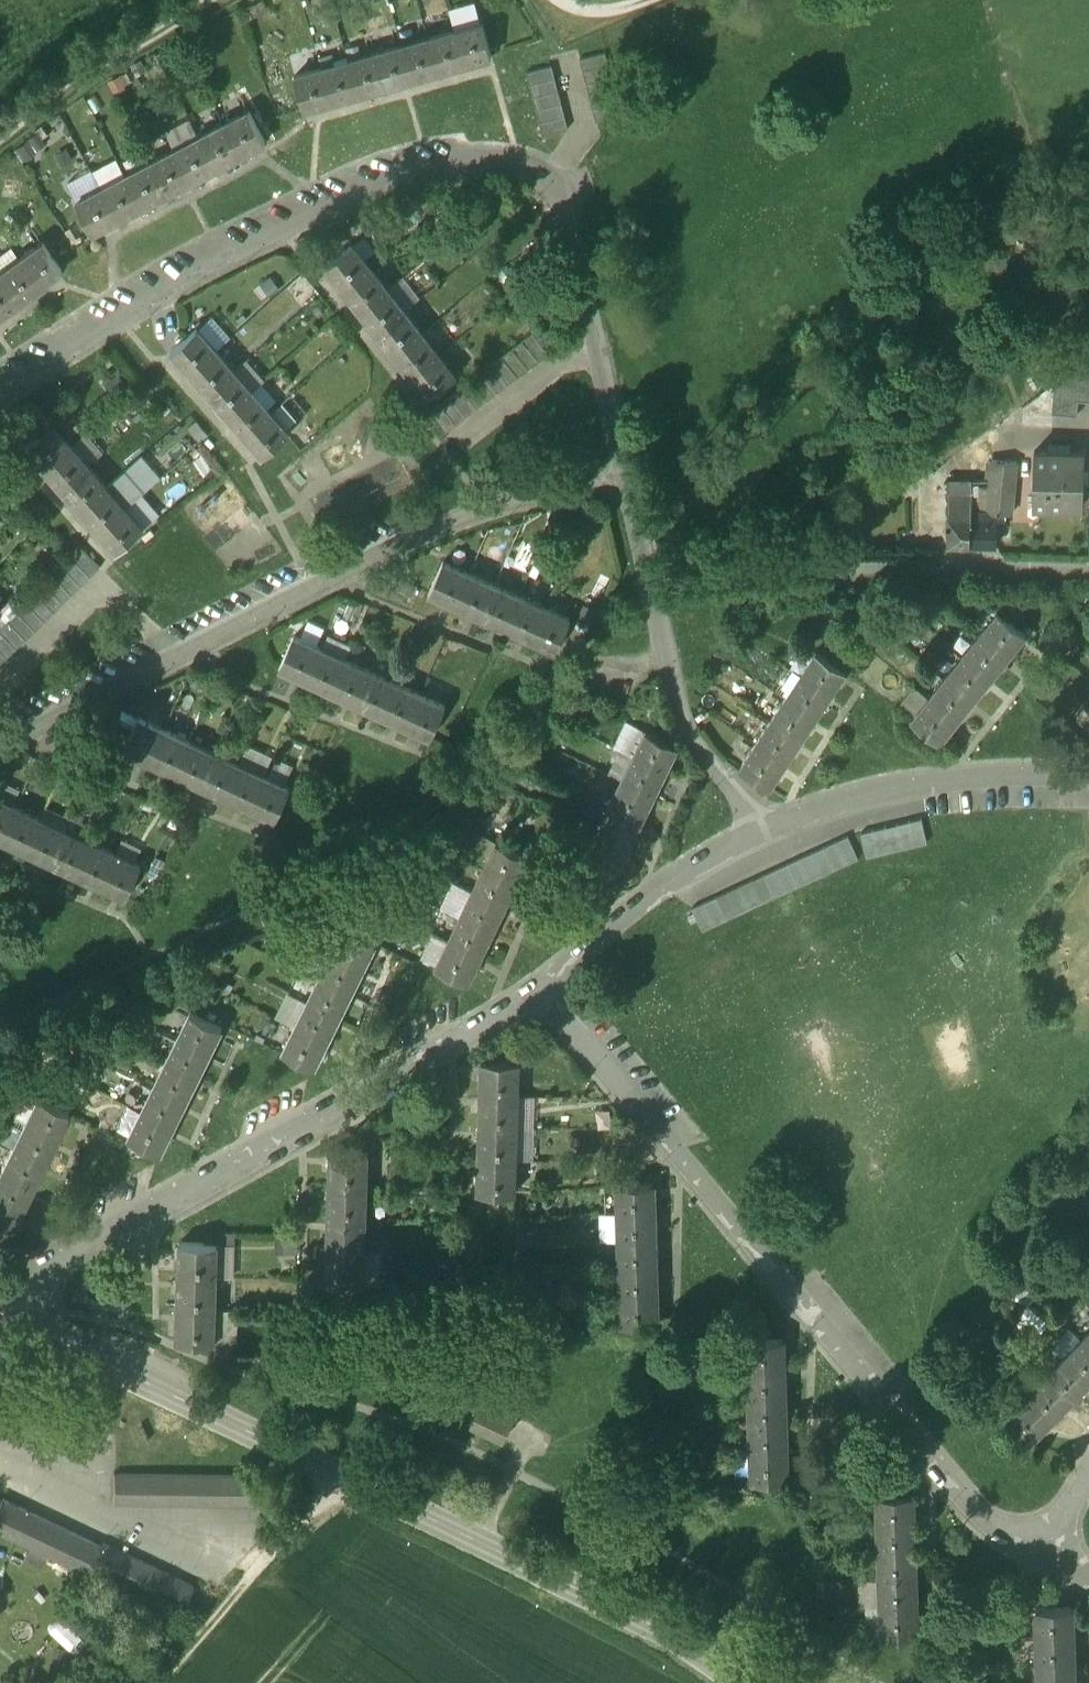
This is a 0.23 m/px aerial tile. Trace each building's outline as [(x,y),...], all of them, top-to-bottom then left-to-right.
[(482,22),(455,30),(464,63),(491,56),(482,22)] [(455,30),(428,37),(437,71),(464,63),(455,30)] [(428,37),(401,45),(411,79),(437,71),(428,37)] [(401,45),(375,52),(384,86),(411,79),(401,45)] [(605,50),(580,56),(596,119),(621,112),(605,50)] [(375,52),(348,60),(358,94),(384,86),(375,52)] [(348,60),(321,67),(331,101),(358,94),(348,60)] [(552,65),(526,72),(542,135),(568,128),(552,65)] [(321,67),(294,75),(304,109),(331,101),(321,67)] [(265,141),(249,110),(224,123),(240,154),(265,141)] [(240,154),(224,123),(199,136),(216,167),(240,154)] [(44,131),(19,144),(25,157),(51,144),(44,131)] [(199,136),(175,149),(191,180),(216,167),(199,136)] [(175,149),(150,162),(167,193),(191,180),(175,149)] [(113,158),(100,164),(109,183),(123,177),(113,158)] [(150,162),(126,175),(142,206),(167,193),(150,162)] [(126,175),(101,188),(118,219),(142,206),(126,175)] [(101,188),(76,201),(93,232),(118,219),(101,188)] [(62,270),(41,241),(18,258),(39,286),(62,270)] [(353,244),(325,265),(342,288),(370,266),(353,244)] [(18,258),(0,271),(0,279),(16,302),(39,286),(18,258)] [(370,266),(342,288),(359,309),(387,288),(370,266)] [(16,302),(0,279),(0,314),(16,302)] [(387,288),(359,309),(376,331),(404,310),(387,288)] [(404,310),(376,331),(393,353),(421,331),(404,310)] [(197,328),(171,351),(189,372),(215,349),(197,328)] [(421,331),(393,353),(410,375),(438,353),(421,331)] [(548,353),(532,332),(522,340),(538,361),(548,353)] [(538,361),(522,340),(512,348),(528,369),(538,361)] [(528,369),(512,348),(501,356),(517,377),(528,369)] [(215,349),(189,372),(207,393),(234,369),(215,349)] [(438,353),(410,375),(428,397),(456,375),(438,353)] [(517,377),(501,356),(491,364),(507,385),(517,377)] [(1054,383),(1052,412),(1077,414),(1078,399),(1088,400),(1088,358),(1054,383)] [(507,385),(491,364),(481,372),(497,393),(507,385)] [(234,369),(207,393),(226,414),(252,390),(234,369)] [(497,393),(481,372),(470,380),(487,401),(497,393)] [(487,401),(470,380),(460,388),(476,409),(487,401)] [(476,409),(460,388),(450,396),(466,417),(476,409)] [(252,390),(226,414),(244,435),(270,411),(252,390)] [(466,417),(450,396),(440,404),(456,425),(466,417)] [(456,425),(440,404),(429,412),(445,433),(456,425)] [(270,411),(244,435),(263,456),(289,433),(270,411)] [(52,423),(25,446),(44,467),(70,444),(52,423)] [(70,444),(44,467),(62,488),(88,465),(70,444)] [(1085,452),(1034,450),(1033,503),(1083,504),(1085,452)] [(990,477),(972,477),(972,480),(967,480),(967,497),(948,497),(948,498),(949,543),(996,544),(997,512),(1012,513),(1017,461),(991,459),(990,477)] [(88,465),(62,488),(80,509),(106,486),(88,465)] [(106,486),(80,509),(98,530),(125,507),(106,486)] [(948,486),(939,486),(940,497),(948,498),(948,497),(948,486)] [(125,507),(98,530),(117,551),(143,528),(125,507)] [(612,511),(605,515),(609,529),(617,527),(612,511)] [(99,567),(81,548),(72,557),(90,576),(99,567)] [(90,576),(72,557),(62,566),(80,585),(90,576)] [(469,573),(443,561),(429,593),(454,605),(469,573)] [(80,585),(62,566),(53,575),(71,594),(80,585)] [(494,585),(469,573),(454,605),(480,617),(494,585)] [(71,594),(53,575),(43,584),(62,603),(71,594)] [(62,603),(43,584),(34,593),(52,612),(62,603)] [(494,585),(480,617),(504,628),(519,596),(494,585)] [(52,612),(34,593),(25,602),(43,621),(52,612)] [(544,607),(519,596),(504,628),(530,640),(544,607)] [(43,621),(25,602),(15,612),(34,630),(43,621)] [(544,607),(530,640),(555,651),(570,619),(544,607)] [(1026,632),(998,610),(981,632),(1008,654),(1026,632)] [(24,639),(34,630),(15,612),(6,621),(24,639)] [(6,621),(0,626),(0,633),(15,649),(24,639),(6,621)] [(1008,654),(981,632),(964,654),(991,676),(1008,654)] [(0,633),(0,652),(5,658),(15,649),(0,633)] [(320,648),(294,636),(279,668),(305,680),(320,648)] [(320,648),(305,680),(330,692),(344,660),(320,648)] [(846,670),(816,651),(801,674),(830,694),(846,670)] [(991,676),(964,654),(947,675),(974,697),(991,676)] [(369,671),(344,660),(330,692),(355,703),(369,671)] [(394,683),(369,671),(355,703),(380,715),(394,683)] [(830,694),(801,674),(786,697),(815,717),(830,694)] [(974,697),(947,675),(929,697),(957,719),(974,697)] [(419,694),(394,683),(380,715),(404,726),(419,694)] [(419,694),(404,726),(430,738),(445,706),(419,694)] [(815,717),(786,697),(770,721),(800,740),(815,717)] [(957,719),(929,697),(912,719),(939,741),(957,719)] [(164,730),(138,718),(123,750),(149,762),(164,730)] [(800,740),(770,721),(756,744),(785,763),(800,740)] [(189,741),(164,730),(149,762),(173,773),(189,741)] [(678,746),(646,730),(633,755),(665,771),(678,746)] [(214,753),(189,741),(173,773),(198,785),(214,753)] [(785,763),(756,744),(740,768),(770,787),(785,763)] [(239,765),(214,753),(198,785),(223,796),(239,765)] [(665,771),(633,755),(621,780),(653,796),(665,771)] [(263,776),(239,765),(223,796),(248,808),(263,776)] [(263,776),(248,808),(274,820),(289,788),(263,776)] [(653,796),(621,780),(609,805),(641,821),(653,796)] [(0,839),(15,807),(0,800),(0,839)] [(641,821),(609,805),(597,830),(629,845),(641,821)] [(40,819),(15,807),(0,839),(25,851),(40,819)] [(921,817),(861,832),(866,856),(927,841),(921,817)] [(65,830),(40,819),(25,851),(50,862),(65,830)] [(90,842),(65,830),(50,862),(75,874),(90,842)] [(629,845),(597,830),(585,855),(617,871),(629,845)] [(848,835),(836,841),(846,863),(858,857),(848,835)] [(528,856),(496,841),(484,866),(516,882),(528,856)] [(836,841),(824,846),(834,868),(846,863),(836,841)] [(115,854),(90,842),(75,874),(100,886),(115,854)] [(824,846),(812,852),(822,874),(834,868),(824,846)] [(812,852),(800,857),(810,880),(822,874),(812,852)] [(140,866),(115,854),(100,886),(126,898),(140,866)] [(800,857),(788,863),(798,885),(810,880),(800,857)] [(788,863),(776,869),(786,891),(798,885),(788,863)] [(516,882),(484,866),(472,891),(504,906),(516,882)] [(776,869),(764,874),(774,896),(786,891),(776,869)] [(774,896),(764,874),(752,880),(762,902),(774,896)] [(752,880),(740,885),(750,907),(762,902),(752,880)] [(750,907),(740,885),(728,891),(739,913),(750,907)] [(504,906),(472,891),(460,916),(492,931),(504,906)] [(728,891),(716,896),(727,919),(739,913),(728,891)] [(716,896),(704,902),(715,924),(727,919),(716,896)] [(704,902),(692,907),(703,930),(715,924),(704,902)] [(492,931),(460,916),(448,940),(480,956),(492,931)] [(375,942),(344,927),(331,952),(363,967),(375,942)] [(480,956),(448,940),(436,966),(468,981),(480,956)] [(363,967),(331,952),(319,977),(351,992),(363,967)] [(351,992),(319,977),(307,1001),(339,1017),(351,992)] [(339,1017),(307,1001),(295,1026),(327,1042),(339,1017)] [(222,1027),(190,1012),(178,1037),(209,1053),(222,1027)] [(327,1042),(295,1026),(283,1052),(314,1067),(327,1042)] [(209,1053),(178,1037),(166,1062),(197,1077),(209,1053)] [(519,1061),(482,1060),(481,1093),(518,1094),(519,1061)] [(197,1077),(166,1062),(153,1086),(185,1102),(197,1077)] [(185,1102),(153,1086),(141,1111),(173,1127),(185,1102)] [(518,1094),(481,1093),(480,1125),(517,1126),(518,1094)] [(68,1113),(36,1097),(24,1123),(56,1138),(68,1113)] [(173,1127),(141,1111),(129,1137),(160,1152),(173,1127)] [(56,1138),(24,1123),(12,1147),(43,1163),(56,1138)] [(517,1126),(480,1125),(479,1158),(516,1159),(517,1126)] [(12,1147),(0,1171),(0,1172),(31,1188),(43,1163),(12,1147)] [(368,1153),(330,1151),(329,1185),(367,1186),(368,1153)] [(516,1159),(479,1158),(478,1191),(515,1192),(516,1159)] [(0,1172),(0,1203),(19,1212),(31,1188),(0,1172)] [(367,1186),(329,1185),(328,1217),(366,1218),(367,1186)] [(653,1185),(618,1186),(619,1214),(654,1213),(653,1185)] [(6,1238),(19,1212),(0,1203),(0,1235),(6,1238)] [(654,1213),(619,1214),(620,1242),(655,1241),(654,1213)] [(366,1218),(328,1217),(327,1249),(365,1250),(366,1218)] [(655,1241),(620,1242),(620,1269),(656,1268),(655,1241)] [(217,1243),(180,1242),(179,1275),(216,1277),(217,1243)] [(365,1250),(327,1249),(326,1282),(364,1284),(365,1250)] [(656,1268),(620,1269),(621,1296),(657,1295),(656,1268)] [(216,1277),(179,1275),(178,1308),(215,1309),(216,1277)] [(657,1295),(621,1296),(622,1325),(657,1324),(657,1295)] [(215,1309),(178,1308),(177,1341),(214,1342),(215,1309)] [(1082,1339),(1062,1358),(1087,1383),(1088,1382),(1088,1346),(1082,1339)] [(783,1340),(748,1341),(749,1369),(784,1368),(783,1348),(783,1340)] [(1087,1383),(1062,1358),(1043,1378),(1068,1403),(1087,1383)] [(784,1368),(749,1369),(749,1397),(785,1396),(784,1368)] [(1068,1403),(1043,1378),(1024,1398),(1049,1422),(1068,1403)] [(785,1396),(749,1397),(750,1424),(785,1423),(785,1396)] [(1049,1422),(1024,1398),(1004,1418),(1029,1443),(1049,1422)] [(514,1418),(480,1402),(470,1424),(503,1440),(514,1418)] [(0,1404),(0,1431),(98,1433),(98,1405),(0,1404)] [(785,1423),(750,1424),(751,1452),(786,1451),(785,1423)] [(786,1451),(751,1452),(752,1480),(787,1479),(786,1451)] [(257,1476),(115,1474),(114,1474),(113,1503),(114,1503),(114,1502),(256,1504),(257,1476)] [(912,1495),(877,1496),(878,1524),(913,1523),(912,1495)] [(2,1499),(0,1502),(0,1532),(87,1574),(90,1568),(101,1546),(2,1499)] [(913,1523),(878,1524),(879,1552),(914,1551),(913,1523)] [(193,1586),(103,1543),(101,1546),(90,1568),(181,1611),(193,1586)] [(914,1551),(879,1552),(880,1580),(915,1579),(914,1551)] [(915,1579),(880,1580),(881,1607),(916,1606),(915,1579)] [(916,1606),(881,1607),(882,1636),(917,1635),(916,1606)] [(1071,1608),(1036,1609),(1037,1638),(1072,1637),(1071,1608)] [(1072,1637),(1037,1638),(1038,1665),(1073,1664),(1072,1637)] [(1038,1665),(1039,1682),(1074,1682),(1073,1664),(1038,1665)]
